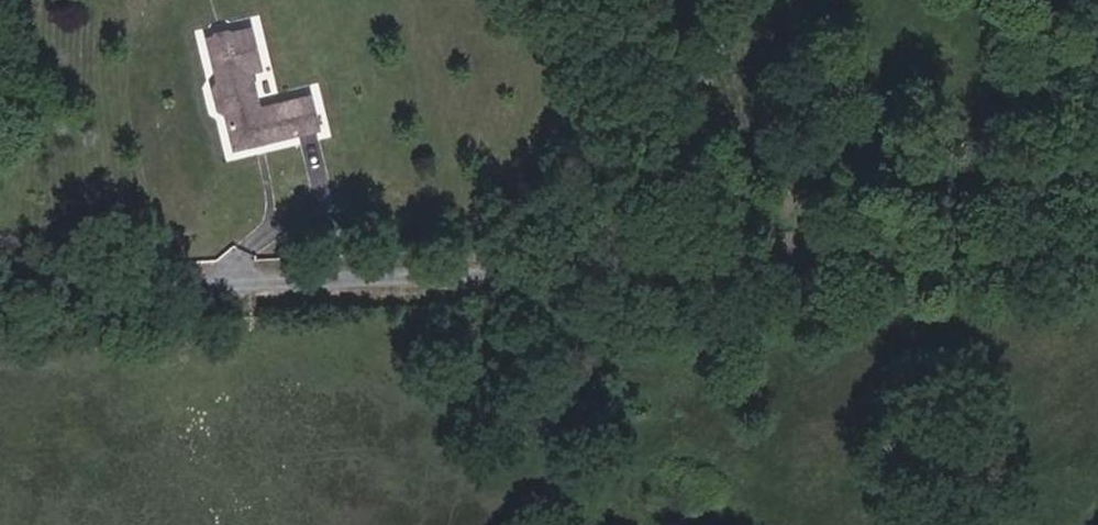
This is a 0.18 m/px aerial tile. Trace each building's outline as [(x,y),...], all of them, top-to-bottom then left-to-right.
[(257,112),(248,74),(257,71),(248,32),(236,35),(235,31),(226,33),(227,37),(215,38),(226,85),(222,89),(227,108),(233,114),(242,150),(256,147),(261,150),(266,151),(270,149),(273,143),(326,131),(318,97),(257,112)]
